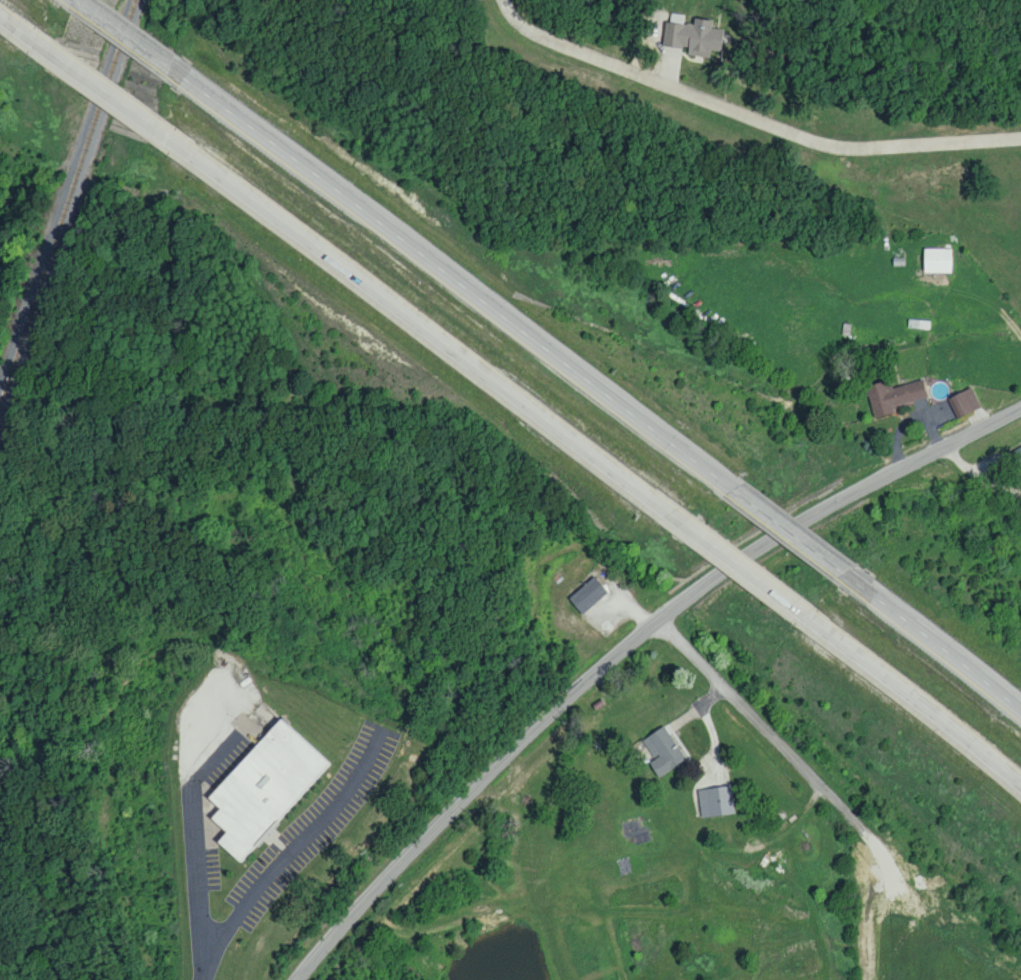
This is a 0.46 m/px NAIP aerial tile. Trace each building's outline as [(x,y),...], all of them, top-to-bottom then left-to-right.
[(662,45),(687,49),(686,54),(708,57),(709,49),(718,50),(721,29),(710,27),(711,20),(693,18),(692,24),(683,23),(685,14),(670,12),(669,21),(665,21),(662,45)] [(951,248),(923,248),(923,273),(951,273),(951,248)] [(925,397),(921,379),(886,387),(885,380),(865,384),(872,416),(894,411),(893,404),(925,397)] [(959,415),(980,407),(971,386),(950,395),(959,415)] [(1011,452),(1020,469),(1020,446),(1011,452)] [(567,597),(580,613),(606,592),(593,576),(567,597)] [(204,796),(216,807),(208,817),(223,831),(214,840),(237,861),(328,763),(278,717),(204,796)] [(641,739),(654,758),(648,762),(658,777),(685,759),(663,725),(641,739)] [(732,786),(698,788),(700,816),(734,813),(732,786)]
